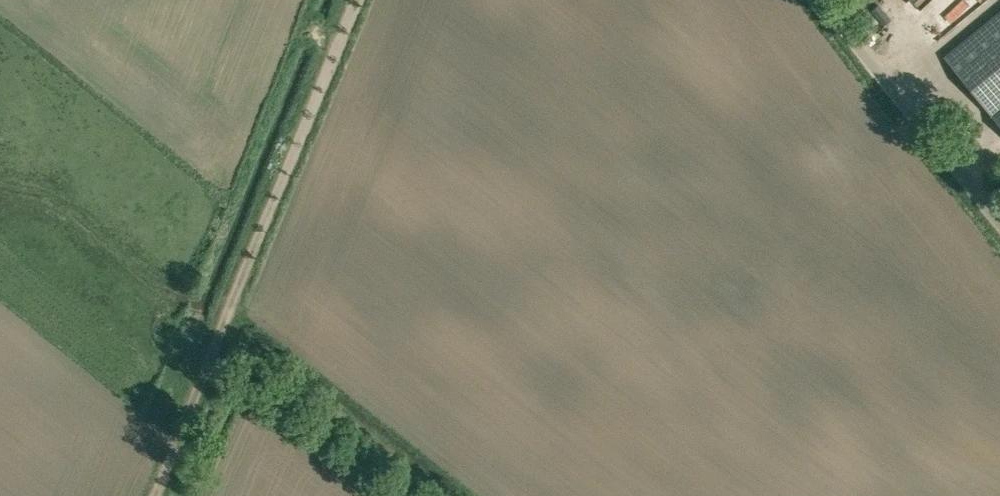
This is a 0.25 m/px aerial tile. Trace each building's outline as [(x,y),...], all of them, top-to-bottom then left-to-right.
[(946,57),(999,123),(999,13),(946,57)]
